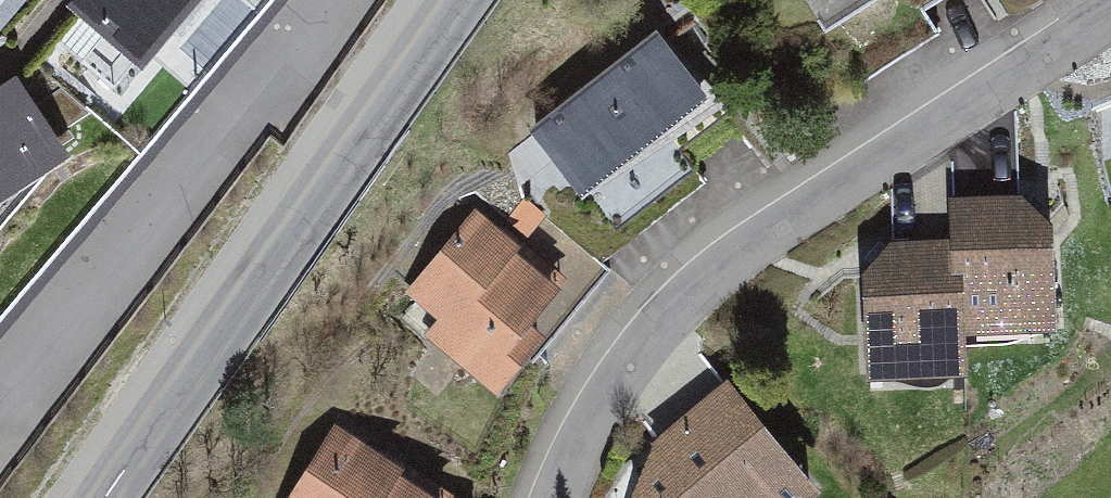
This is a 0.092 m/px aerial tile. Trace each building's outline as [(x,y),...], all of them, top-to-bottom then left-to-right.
[(60,29),(117,78),(183,0),(85,0),(60,29)] [(796,12),(815,0),(789,0),(796,12)] [(713,99),(657,31),(534,132),(590,200),(713,99)] [(0,97),(0,208),(39,162),(56,152),(14,88),(0,97)] [(476,212),(407,292),(512,382),(581,302),(476,212)] [(873,302),(879,396),(983,399),(986,360),(1074,355),(1079,270),(1044,217),(965,219),(965,262),(905,260),(877,291),(873,302)] [(734,398),(664,455),(662,464),(650,497),(824,497),(780,443),(734,398)] [(333,424),(287,497),(452,497),(333,424)]
